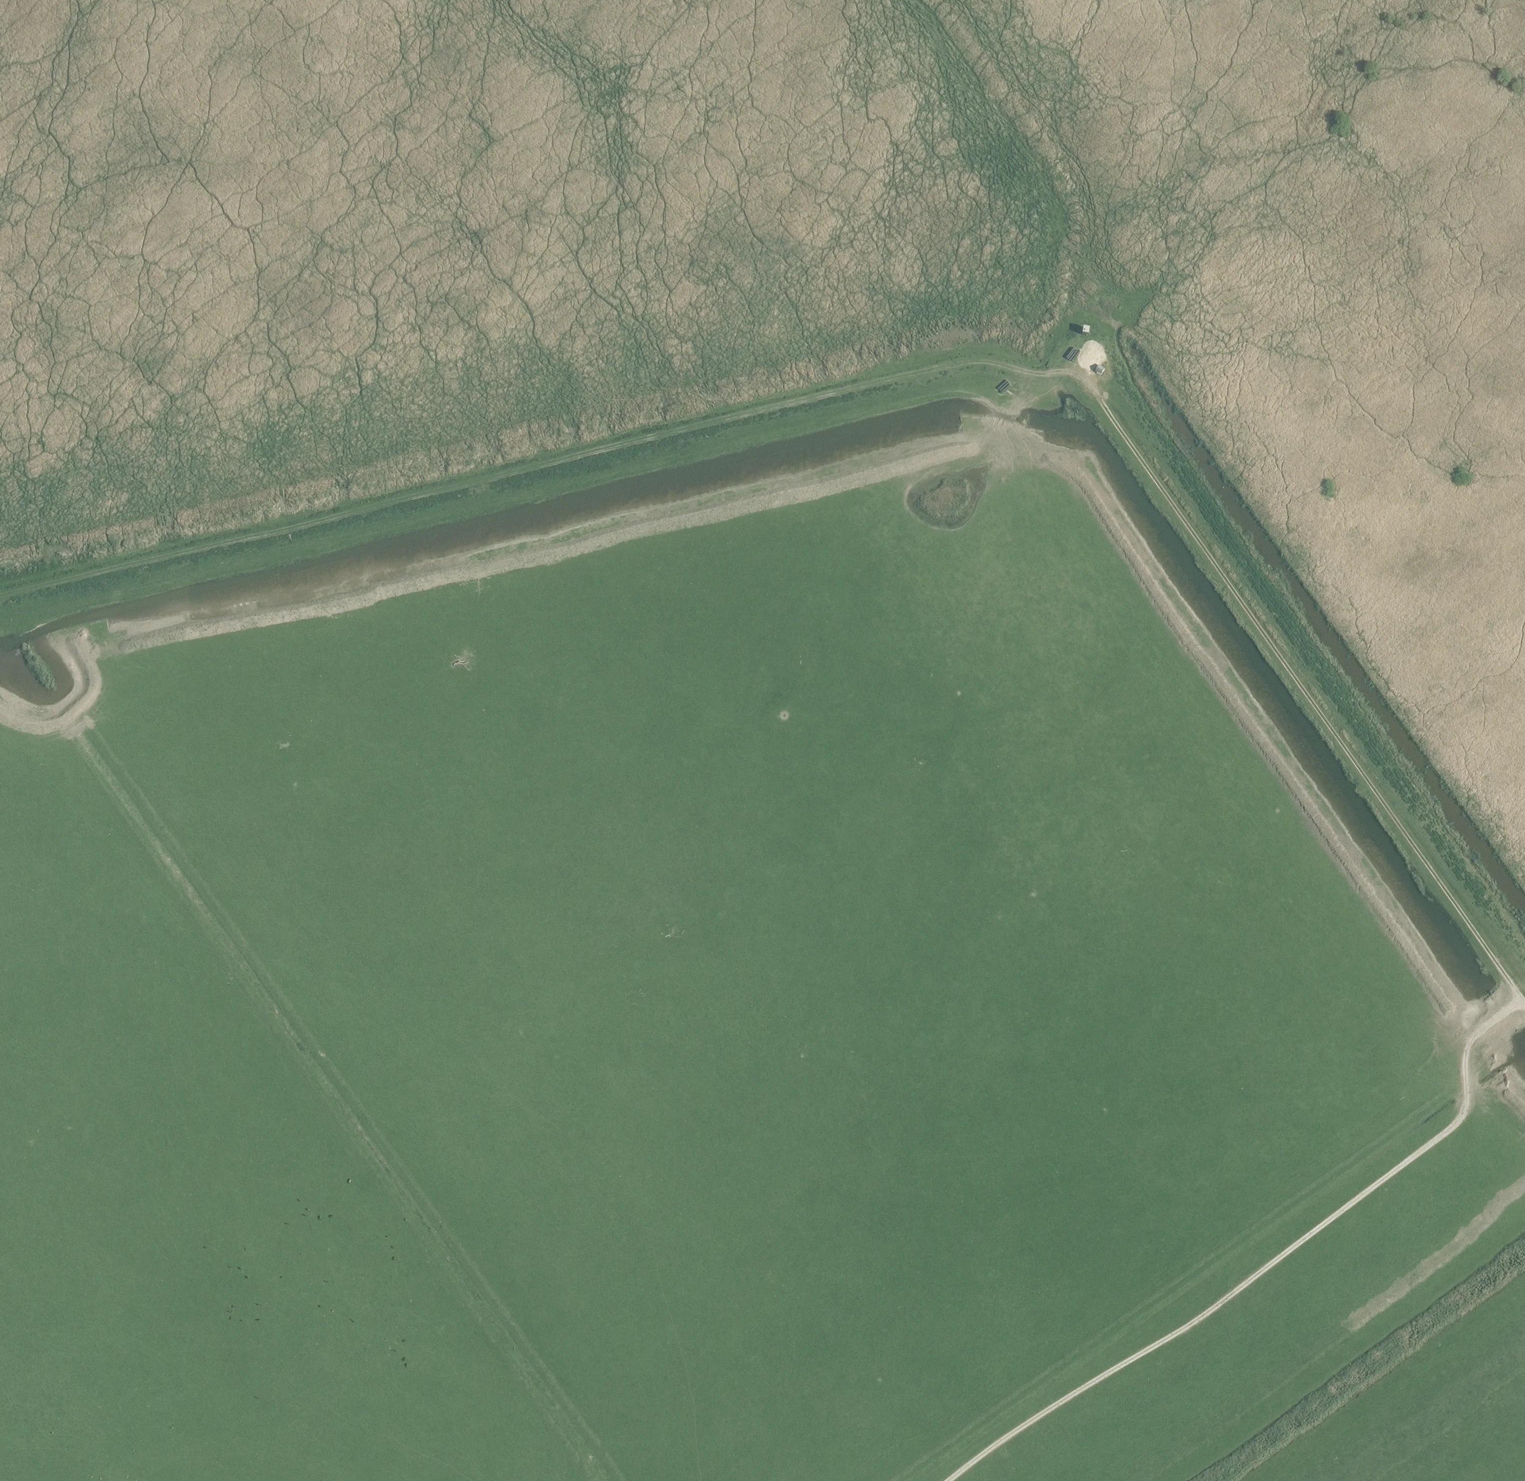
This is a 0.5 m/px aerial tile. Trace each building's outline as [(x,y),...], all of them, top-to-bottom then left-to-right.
[(1095,372),(1101,376),(1105,370),(1099,365),(1095,372)]
